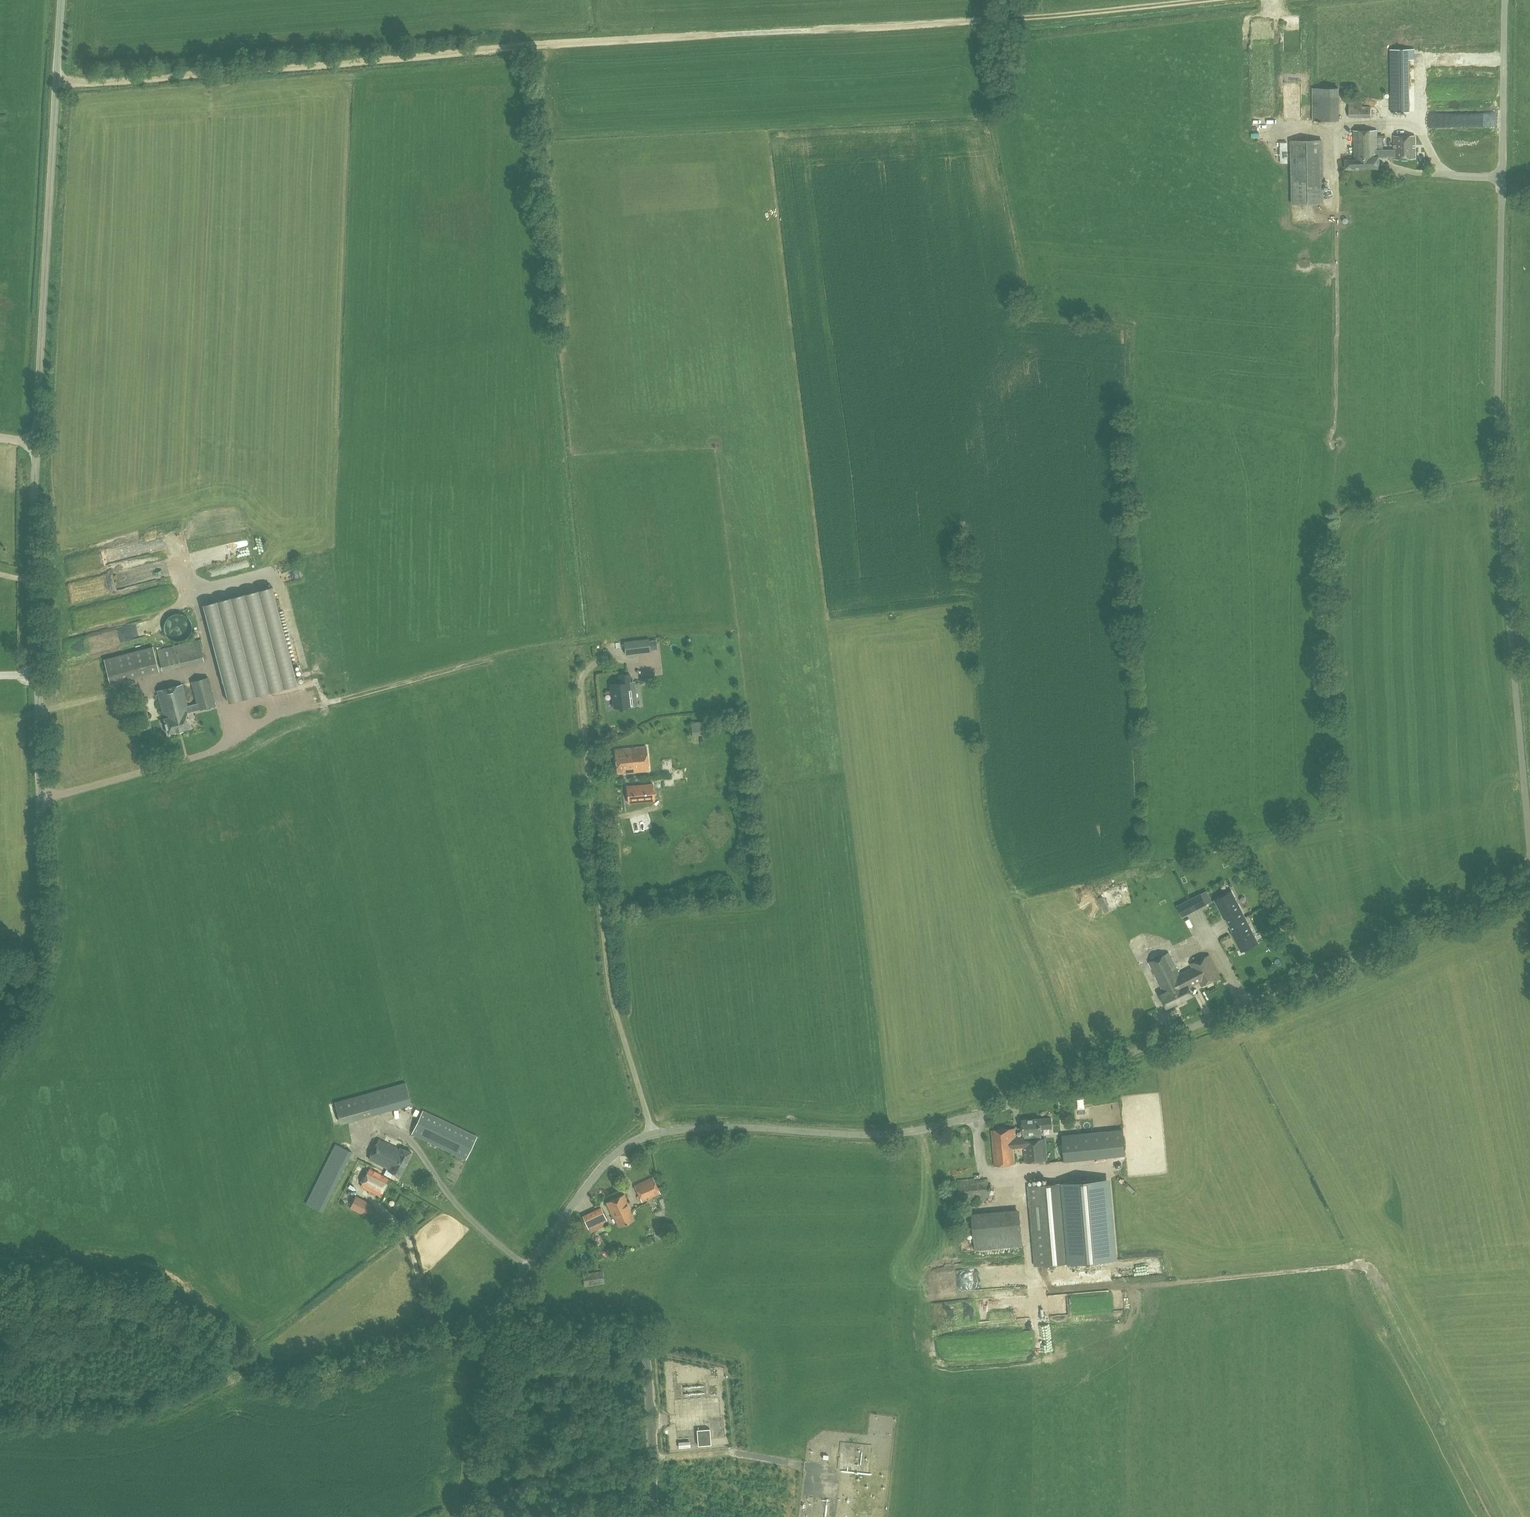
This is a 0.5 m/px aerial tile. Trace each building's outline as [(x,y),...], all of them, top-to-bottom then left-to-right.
[(1390,49),(1390,111),(1415,111),(1414,49),(1390,49)] [(1312,87),(1312,120),(1339,120),(1339,87),(1312,87)] [(1348,106),(1348,116),(1371,117),(1371,107),(1362,107),(1363,98),(1349,97),(1349,106),(1348,106)] [(1345,159),(1345,168),(1379,168),(1379,156),(1394,156),(1394,149),(1377,149),(1377,130),(1353,130),(1353,159),(1345,159)] [(1394,149),(1394,156),(1394,158),(1415,158),(1414,135),(1394,135),(1394,149)] [(1322,139),(1292,139),(1293,201),(1323,201),(1322,139)] [(235,543),(218,548),(222,561),(252,553),(248,541),(236,545),(235,543)] [(285,559),(286,567),(303,563),(302,555),(285,559)] [(208,619),(228,702),(297,685),(273,587),(204,604),(208,619)] [(165,623),(165,625),(164,626),(164,627),(165,628),(165,630),(165,631),(165,632),(166,633),(166,634),(167,635),(168,636),(169,637),(170,638),(171,638),(172,639),(173,640),(174,640),(175,640),(176,641),(177,641),(179,641),(180,641),(181,641),(182,640),(183,640),(184,639),(186,639),(187,638),(188,637),(189,636),(190,635),(191,634),(191,633),(192,631),(192,630),(192,629),(192,628),(192,627),(192,625),(192,624),(192,623),(192,622),(191,621),(190,620),(190,619),(189,618),(188,617),(187,616),(186,615),(185,615),(184,614),(183,614),(182,613),(179,613),(178,613),(177,613),(176,613),(175,613),(173,614),(172,614),(171,615),(170,616),(169,616),(168,617),(168,618),(167,619),(166,620),(166,621),(165,622),(165,623)] [(157,649),(163,670),(204,660),(202,651),(204,650),(201,638),(157,649)] [(639,652),(637,640),(625,641),(626,653),(639,652)] [(299,647),(304,668),(311,666),(305,645),(299,647)] [(104,659),(111,684),(160,671),(153,646),(104,659)] [(620,683),(611,684),(612,695),(613,695),(615,707),(638,704),(636,691),(632,691),(630,674),(619,675),(620,683)] [(164,717),(168,733),(192,727),(188,712),(216,705),(209,676),(191,681),(197,703),(187,705),(182,684),(158,690),(165,717),(164,717)] [(275,694),(269,696),(273,706),(279,704),(275,694)] [(704,722),(693,723),(695,738),(706,736),(704,722)] [(615,750),(617,772),(648,770),(646,747),(615,750)] [(627,786),(629,803),(655,801),(652,784),(627,786)] [(1253,905),(1248,897),(1245,898),(1240,889),(1237,891),(1247,909),(1253,905)] [(1123,893),(1124,900),(1131,899),(1130,892),(1123,893)] [(1226,918),(1241,910),(1232,892),(1215,900),(1225,919),(1226,918)] [(1200,908),(1206,905),(1201,894),(1195,897),(1200,908)] [(1188,914),(1183,903),(1177,906),(1182,917),(1188,914)] [(1278,914),(1270,918),(1276,930),(1284,926),(1278,914)] [(1248,924),(1233,932),(1232,933),(1241,952),(1258,943),(1248,924)] [(1161,995),(1167,1008),(1193,995),(1189,987),(1199,982),(1202,986),(1220,977),(1209,955),(1190,964),(1192,968),(1180,974),(1169,953),(1149,963),(1163,991),(1160,993),(1161,995)] [(336,1105),(341,1124),(412,1104),(407,1086),(406,1081),(335,1101),(336,1105)] [(391,1110),(391,1118),(403,1119),(403,1110),(391,1110)] [(412,1133),(465,1159),(477,1136),(423,1110),(412,1133)] [(992,1130),(995,1165),(1015,1163),(1014,1148),(1024,1147),(1025,1162),(1047,1160),(1045,1138),(1042,1139),(1041,1133),(1042,1133),(1041,1128),(1052,1128),(1051,1118),(1040,1118),(1022,1119),(1024,1134),(1025,1134),(1025,1137),(1016,1138),(1015,1128),(992,1130)] [(345,1129),(347,1137),(355,1135),(353,1127),(345,1129)] [(1123,1128),(1062,1134),(1065,1161),(1126,1155),(1123,1128)] [(389,1170),(400,1176),(411,1152),(398,1146),(397,1148),(379,1139),(369,1159),(389,1169),(389,1170)] [(306,1203),(323,1212),(352,1151),(336,1143),(306,1203)] [(361,1186),(379,1195),(388,1178),(370,1169),(361,1186)] [(635,1185),(642,1202),(660,1193),(653,1177),(635,1185)] [(960,1200),(990,1197),(987,1179),(972,1181),(972,1178),(953,1180),(954,1188),(959,1188),(960,1200)] [(1110,1178),(1028,1185),(1035,1266),(1117,1260),(1110,1178)] [(615,1215),(619,1225),(633,1219),(629,1208),(631,1208),(625,1194),(607,1202),(613,1216),(615,1215)] [(351,1207),(365,1214),(370,1204),(356,1197),(351,1207)] [(590,1228),(591,1232),(606,1225),(605,1221),(608,1220),(601,1206),(583,1215),(589,1228),(590,1228)] [(972,1213),(976,1250),(1023,1246),(1019,1209),(972,1213)] [(327,1219),(318,1216),(313,1229),(322,1232),(327,1219)] [(583,1273),(584,1286),(604,1283),(603,1271),(583,1273)] [(1106,1309),(1114,1309),(1114,1292),(1106,1292),(1106,1309)] [(1056,1298),(1057,1311),(1069,1310),(1069,1298),(1056,1298)] [(993,1321),(993,1322),(1001,1323),(1002,1303),(981,1302),(981,1314),(988,1315),(987,1320),(993,1321)] [(711,1391),(712,1405),(723,1404),(723,1390),(711,1391)] [(717,1419),(713,1419),(714,1425),(724,1424),(723,1405),(716,1405),(717,1419)] [(697,1429),(698,1445),(711,1444),(710,1429),(697,1429)] [(825,1516),(830,1516),(830,1500),(809,1499),(809,1516),(825,1516)]
